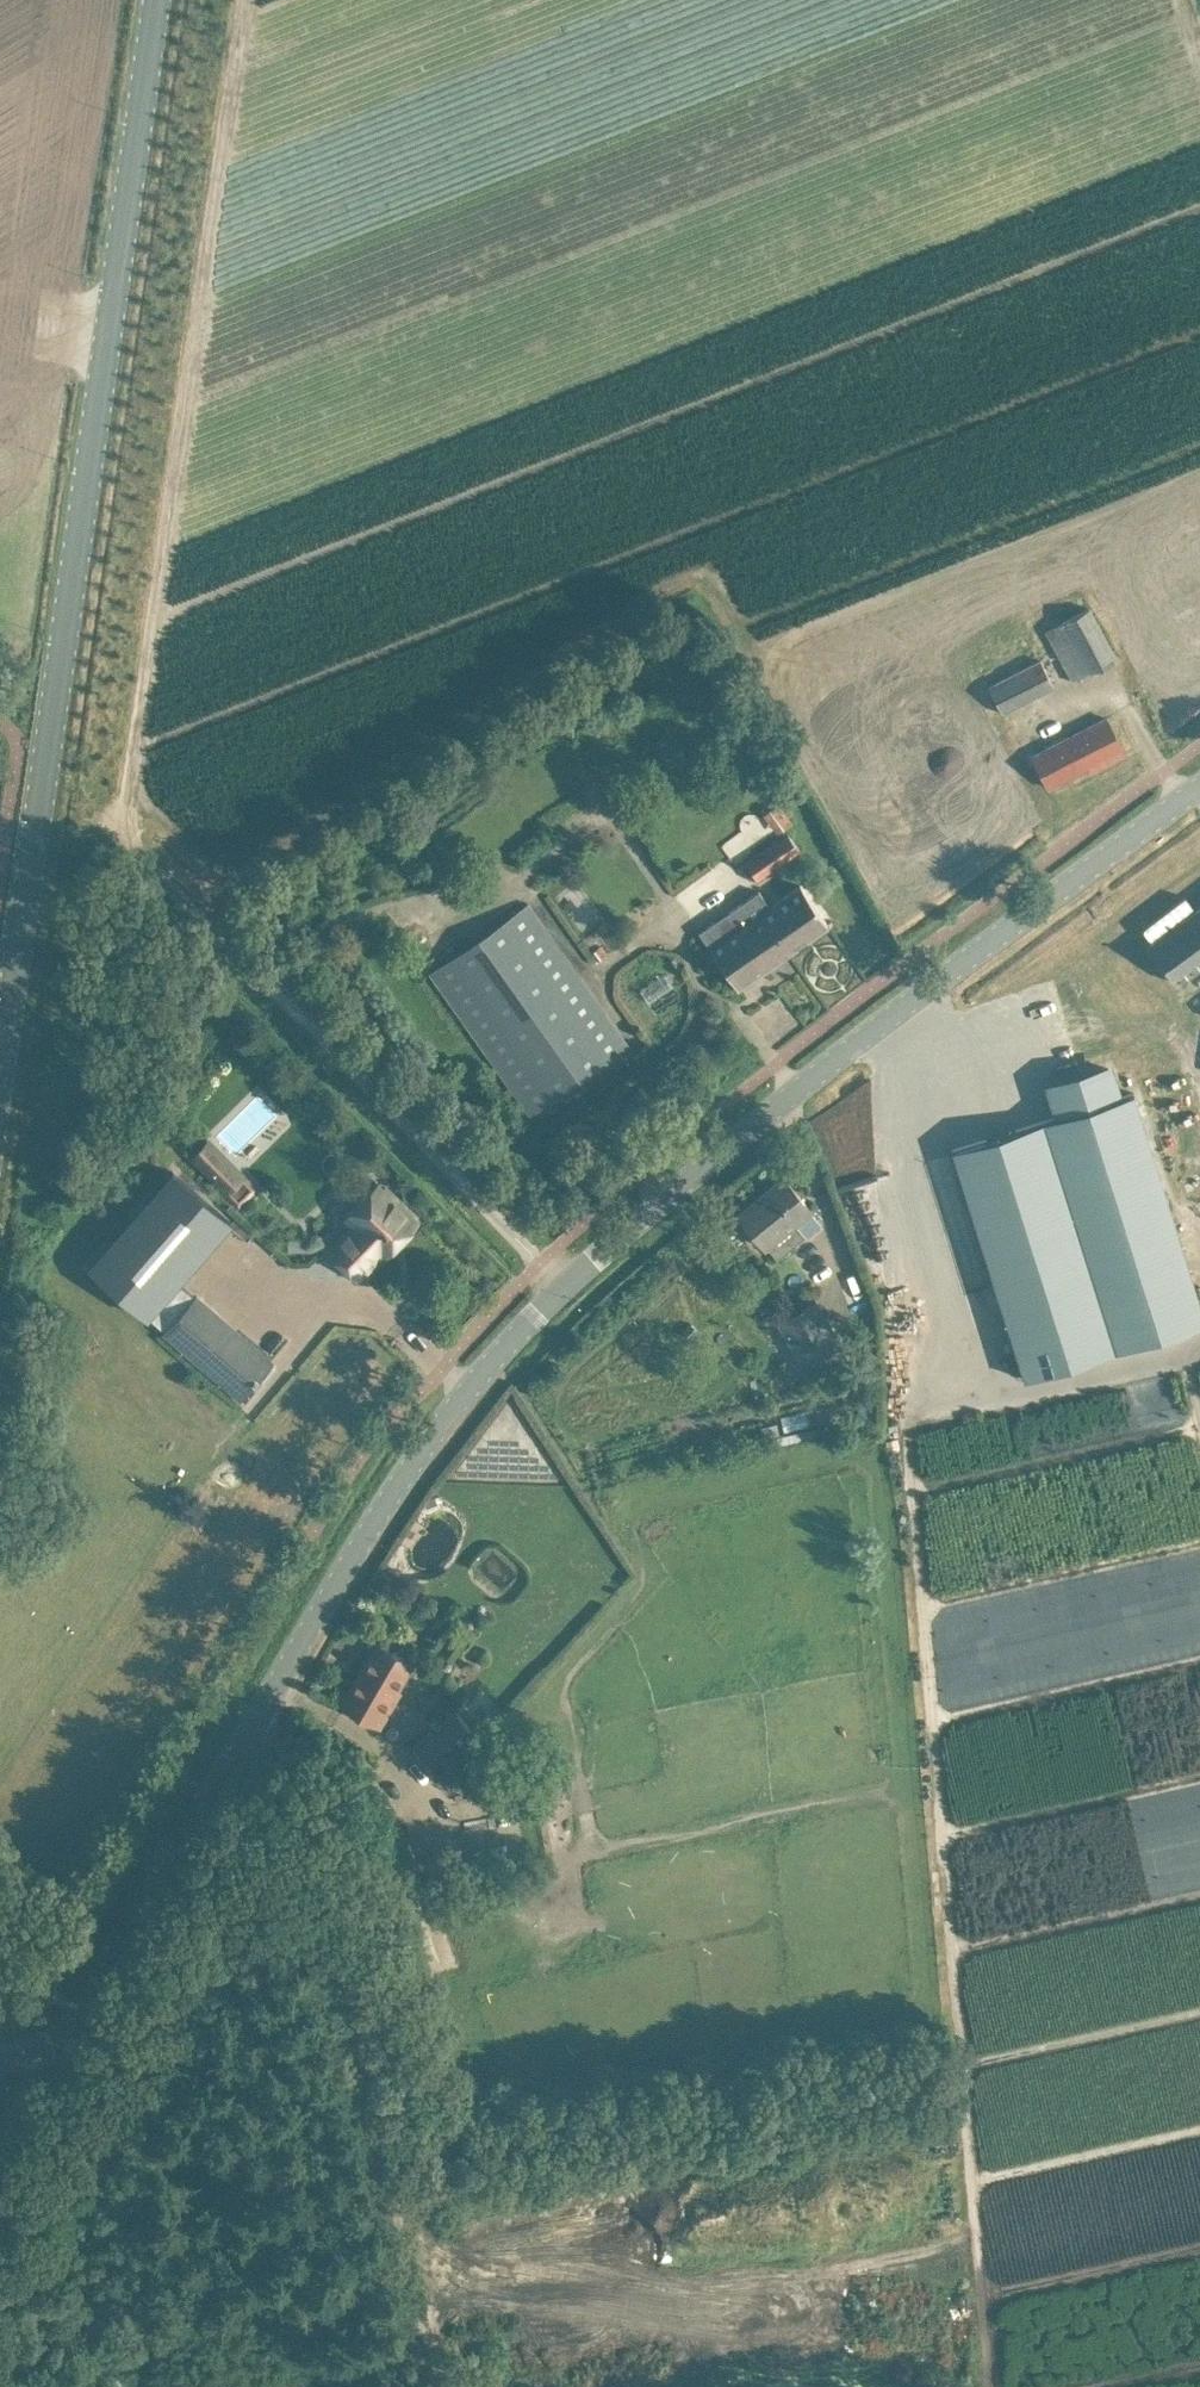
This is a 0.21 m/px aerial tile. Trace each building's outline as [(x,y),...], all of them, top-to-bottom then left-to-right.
[(997,611),(1002,624),(1023,616),(1018,603),(997,611)] [(1089,606),(1046,629),(1062,660),(1073,681),(1116,659),(1105,638),(1090,608),(1089,606)] [(988,684),(1002,712),(1055,686),(1039,657),(988,684)] [(1049,787),(1089,766),(1092,771),(1125,754),(1106,717),(1032,755),(1049,787)] [(744,848),(757,845),(754,827),(740,830),(744,848)] [(789,831),(746,860),(758,878),(801,849),(789,831)] [(699,932),(737,986),(827,923),(800,884),(769,906),(758,890),(699,932)] [(527,902),(449,957),(430,971),(531,1114),(628,1045),(527,902)] [(1148,943),(1176,982),(1199,964),(1199,905),(1148,943)] [(1024,1378),(1199,1323),(1199,1302),(1134,1092),(1118,1097),(1109,1067),(1050,1086),(1059,1115),(952,1149),(1024,1378)] [(247,1172),(211,1136),(191,1156),(227,1192),(247,1172)] [(173,1168),(88,1265),(147,1316),(148,1315),(166,1330),(196,1295),(178,1280),(232,1219),(173,1168)] [(778,1258),(806,1235),(821,1222),(783,1176),(752,1201),(755,1205),(742,1216),(739,1212),(738,1213),(765,1246),(767,1245),(778,1258)] [(348,1215),(356,1223),(330,1249),(358,1276),(383,1249),(386,1252),(415,1221),(395,1202),(396,1196),(386,1186),(381,1188),(377,1185),(348,1215)] [(235,1232),(218,1248),(233,1264),(250,1248),(235,1232)] [(229,1323),(197,1295),(196,1295),(166,1330),(165,1331),(240,1397),(272,1360),(271,1360),(266,1366),(224,1329),(229,1323)] [(820,1298),(781,1312),(798,1358),(836,1343),(820,1298)] [(827,1402),(788,1405),(790,1427),(829,1424),(827,1402)] [(769,1423),(761,1425),(764,1437),(771,1435),(780,1433),(777,1421),(769,1423)] [(437,1502),(435,1495),(423,1499),(426,1507),(437,1502)] [(377,1642),(342,1702),(379,1724),(398,1691),(395,1690),(411,1663),(377,1642)] [(415,1710),(428,1723),(442,1710),(428,1696),(415,1710)] [(456,1710),(412,1746),(435,1776),(480,1740),(456,1710)] [(293,2375),(267,2376),(267,2386),(293,2386),(293,2375)]
